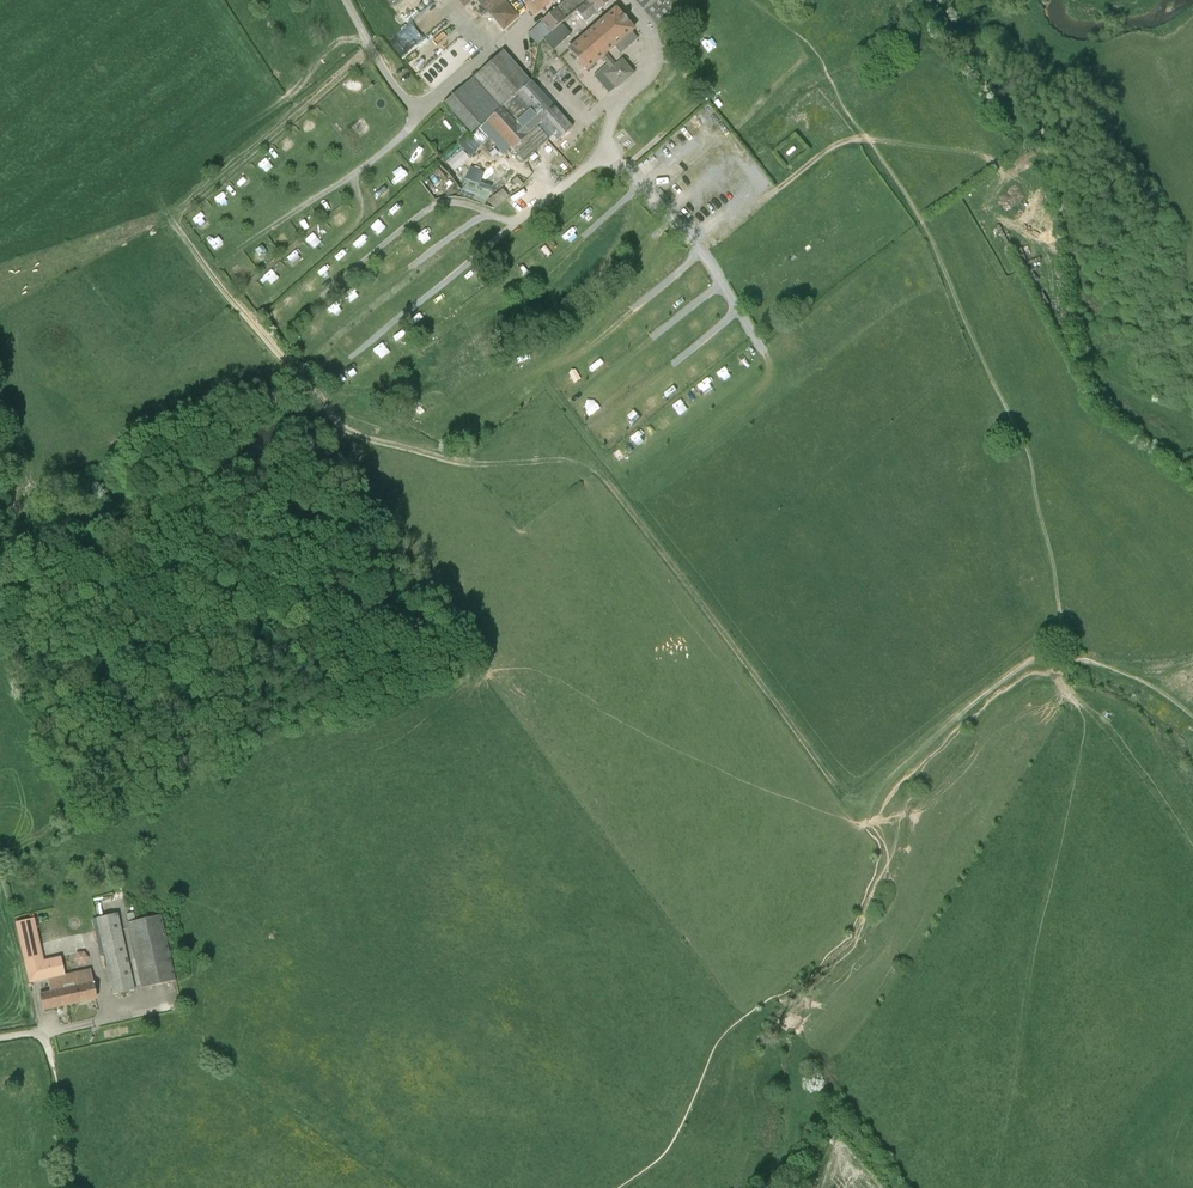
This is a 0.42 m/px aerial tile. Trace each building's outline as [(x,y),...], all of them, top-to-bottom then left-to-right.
[(425,39),(472,0),(392,0),(425,39)] [(533,16),(552,0),(519,0),(533,16)] [(544,38),(561,23),(575,11),(586,2),(588,4),(592,0),(567,0),(535,27),(544,38)] [(601,9),(610,1),(609,0),(592,0),(588,4),(586,2),(575,11),(585,23),(595,13),(601,9)] [(620,53),(628,46),(637,38),(632,31),(633,30),(615,9),(568,50),(587,71),(603,58),(610,67),(603,73),(615,89),(634,74),(622,58),(615,63),(607,54),(615,47),(620,53)] [(561,23),(544,38),(543,38),(553,50),(559,44),(571,34),(561,23)] [(705,29),(695,34),(701,47),(712,42),(705,29)] [(442,38),(408,60),(418,75),(452,53),(442,38)] [(473,77),(500,108),(517,93),(531,82),(503,51),(473,77)] [(531,82),(517,93),(543,123),(536,129),(547,141),(549,139),(548,138),(552,135),(557,141),(572,127),(552,104),(554,103),(555,102),(555,101),(555,100),(555,99),(541,84),(537,87),(532,81),(531,82)] [(500,108),(485,121),(510,148),(511,148),(523,161),(547,141),(536,129),(543,123),(517,93),(500,108)] [(311,126),(318,121),(312,113),(305,118),(311,126)] [(290,134),(280,141),(286,150),(297,143),(290,134)] [(263,168),(272,162),(266,153),(258,158),(263,168)] [(492,189),(498,175),(472,165),(467,179),(492,189)] [(245,170),(237,177),(244,184),(251,178),(245,170)] [(820,176),(806,182),(809,190),(823,184),(820,176)] [(509,184),(515,191),(523,185),(516,177),(509,184)] [(489,190),(463,181),(459,193),(485,202),(489,190)] [(213,196),(221,206),(230,199),(222,188),(213,196)] [(494,195),(501,203),(509,197),(502,189),(494,195)] [(605,208),(613,201),(605,192),(597,199),(605,208)] [(837,195),(830,199),(838,213),(845,208),(837,195)] [(876,202),(862,208),(866,216),(879,209),(876,202)] [(442,214),(434,221),(442,232),(451,225),(442,214)] [(280,234),(283,240),(290,237),(287,230),(280,234)] [(859,242),(868,256),(875,252),(867,237),(859,242)] [(258,261),(269,256),(264,245),(253,250),(258,261)] [(274,282),(282,277),(276,267),(268,272),(274,282)] [(391,338),(398,347),(406,342),(399,332),(391,338)] [(736,352),(745,361),(753,354),(745,344),(736,352)] [(596,370),(606,362),(599,352),(588,360),(596,370)] [(724,380),(731,371),(722,364),(715,372),(724,380)] [(353,368),(344,374),(351,383),(359,377),(353,368)] [(627,440),(619,444),(627,461),(635,457),(627,440)] [(134,990),(132,978),(117,913),(96,917),(113,995),(134,990)] [(176,981),(173,969),(161,914),(128,922),(143,988),(176,981)] [(34,919),(15,923),(29,984),(38,982),(49,980),(59,977),(64,976),(60,958),(46,961),(44,962),(34,919)] [(91,959),(87,947),(76,951),(80,963),(91,959)] [(89,971),(64,976),(59,977),(66,1005),(96,998),(89,971)] [(66,1005),(59,977),(49,980),(52,993),(40,996),(43,1010),(66,1005)]
